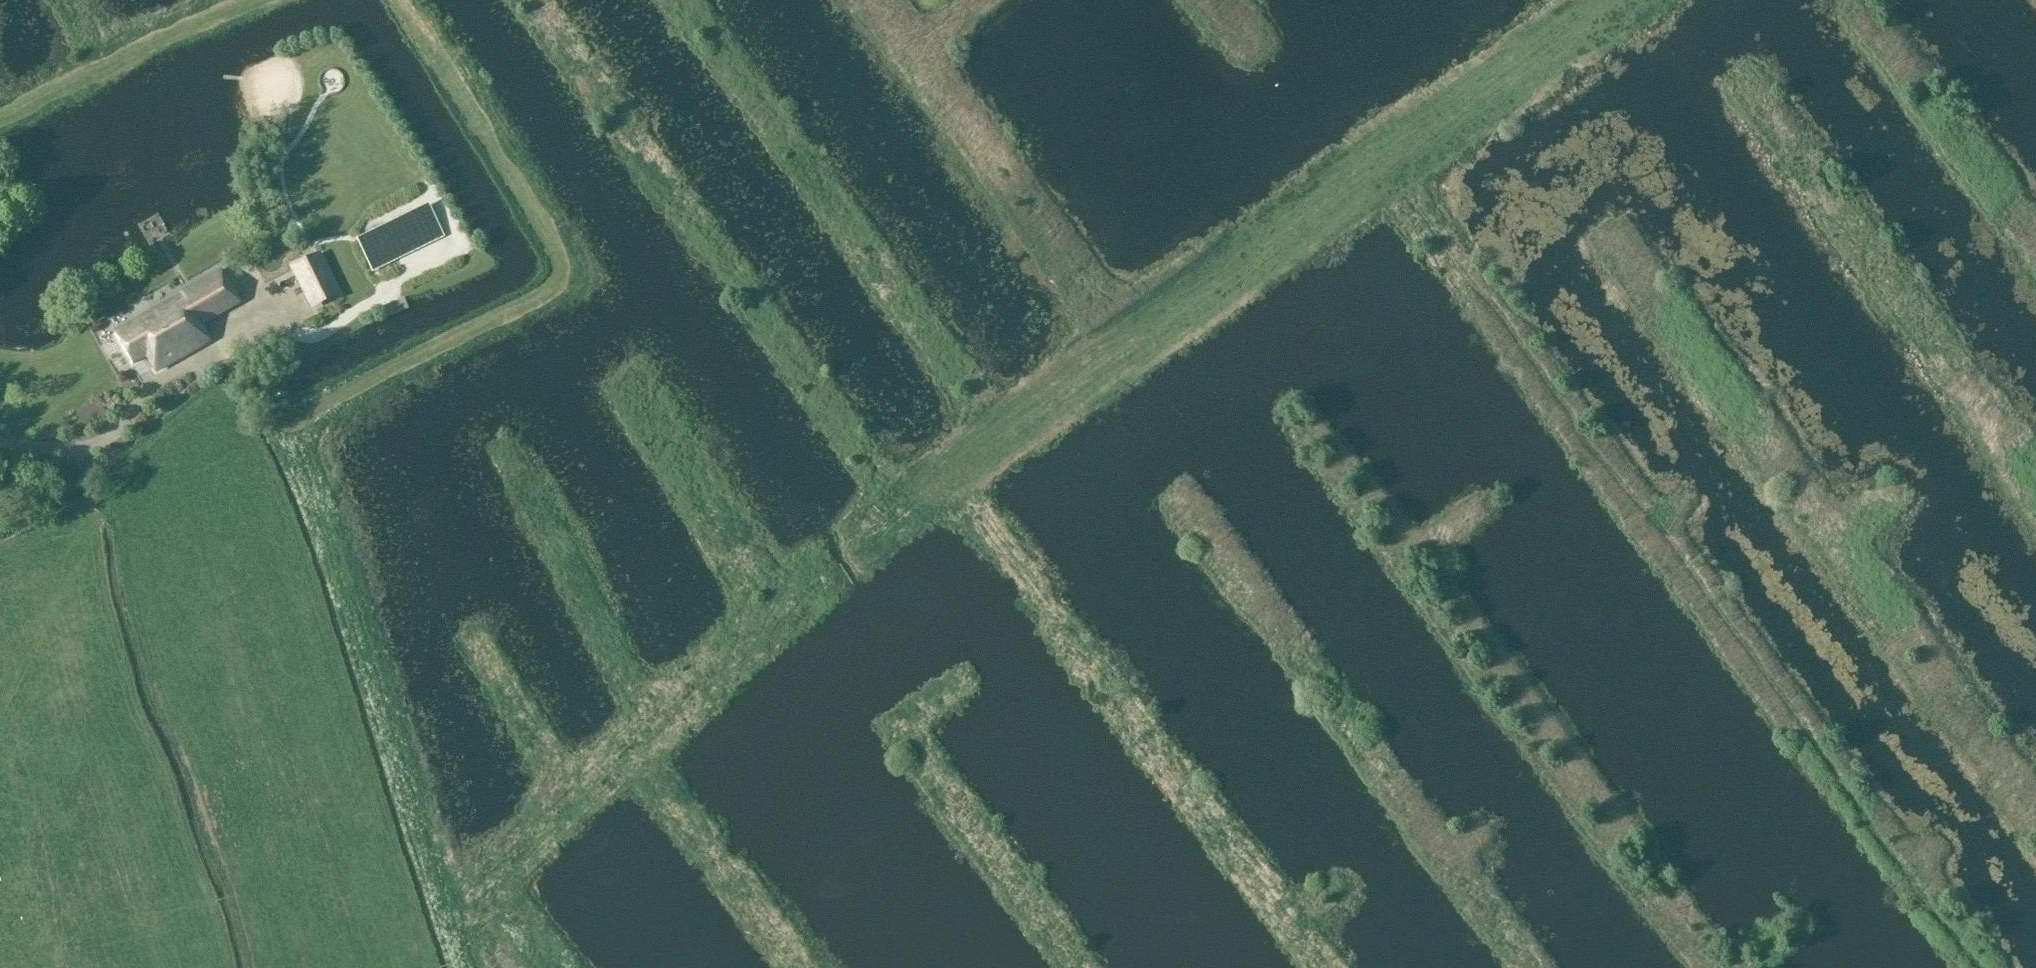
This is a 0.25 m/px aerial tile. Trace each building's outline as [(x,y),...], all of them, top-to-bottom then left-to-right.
[(355,243),(370,273),(444,237),(429,207),(355,243)] [(289,269),(310,311),(340,297),(319,254),(289,269)] [(221,271),(181,293),(179,294),(180,295),(114,333),(132,366),(146,358),(154,372),(208,341),(192,310),(231,288),(221,271)] [(63,486),(60,480),(55,483),(58,489),(63,486)]
